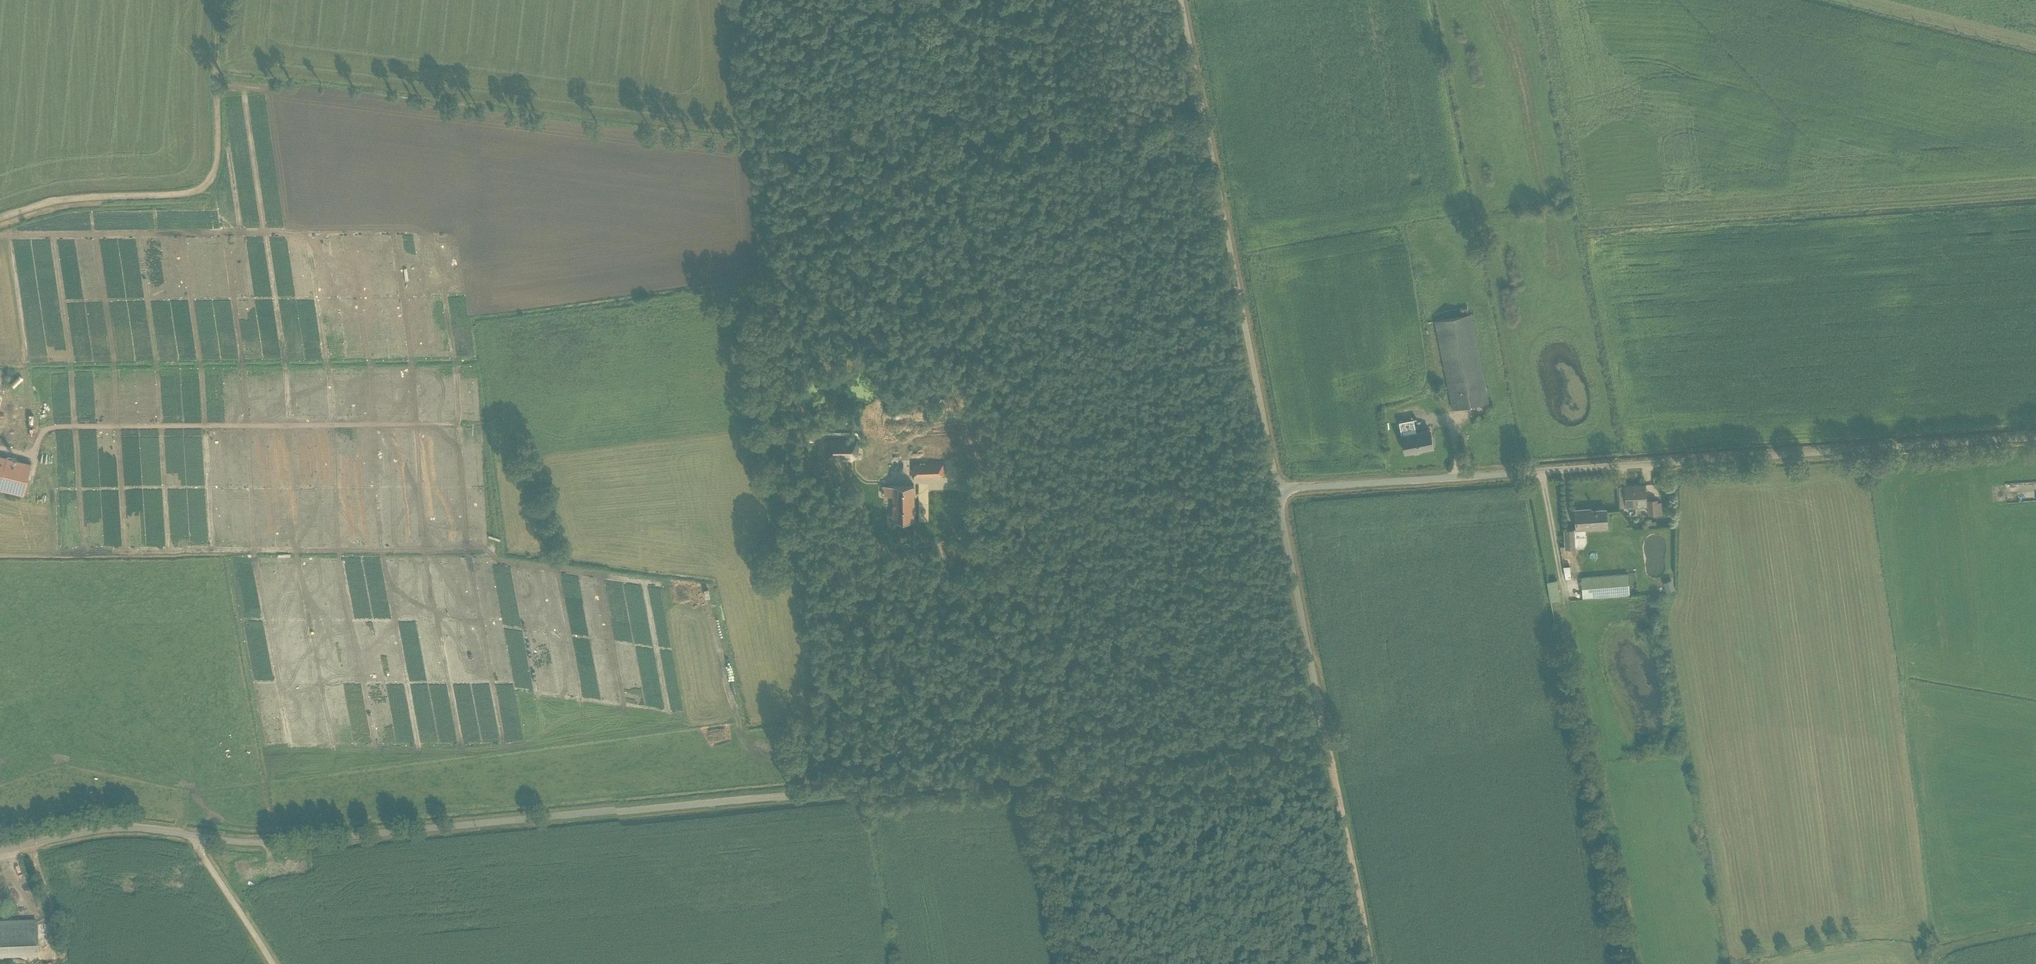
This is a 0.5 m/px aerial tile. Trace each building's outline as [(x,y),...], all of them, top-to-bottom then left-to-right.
[(1429,318),(1446,407),(1483,400),(1467,312),(1429,318)] [(1401,454),(1432,449),(1428,429),(1415,431),(1412,418),(1395,421),(1401,454)] [(823,440),(823,460),(847,460),(848,441),(823,440)] [(26,494),(33,460),(0,453),(0,488),(26,494)] [(945,458),(913,457),(912,470),(945,472),(945,458)] [(914,483),(882,483),(882,500),(891,500),(891,523),(914,523),(914,483)] [(1625,486),(1625,496),(1626,508),(1646,507),(1646,494),(1645,484),(1625,486)] [(1648,516),(1658,515),(1657,500),(1647,500),(1648,516)] [(1576,529),(1564,530),(1565,540),(1565,548),(1575,547),(1575,537),(1585,536),(1585,529),(1607,528),(1606,519),(1606,509),(1595,510),(1595,512),(1591,512),(1590,509),(1575,510),(1576,529)] [(1628,574),(1581,578),(1583,598),(1629,594),(1628,574)] [(1657,580),(1659,589),(1668,588),(1666,579),(1657,580)] [(1550,602),(1560,600),(1557,580),(1547,582),(1550,602)] [(0,928),(0,963),(36,963),(36,927),(0,928)]
